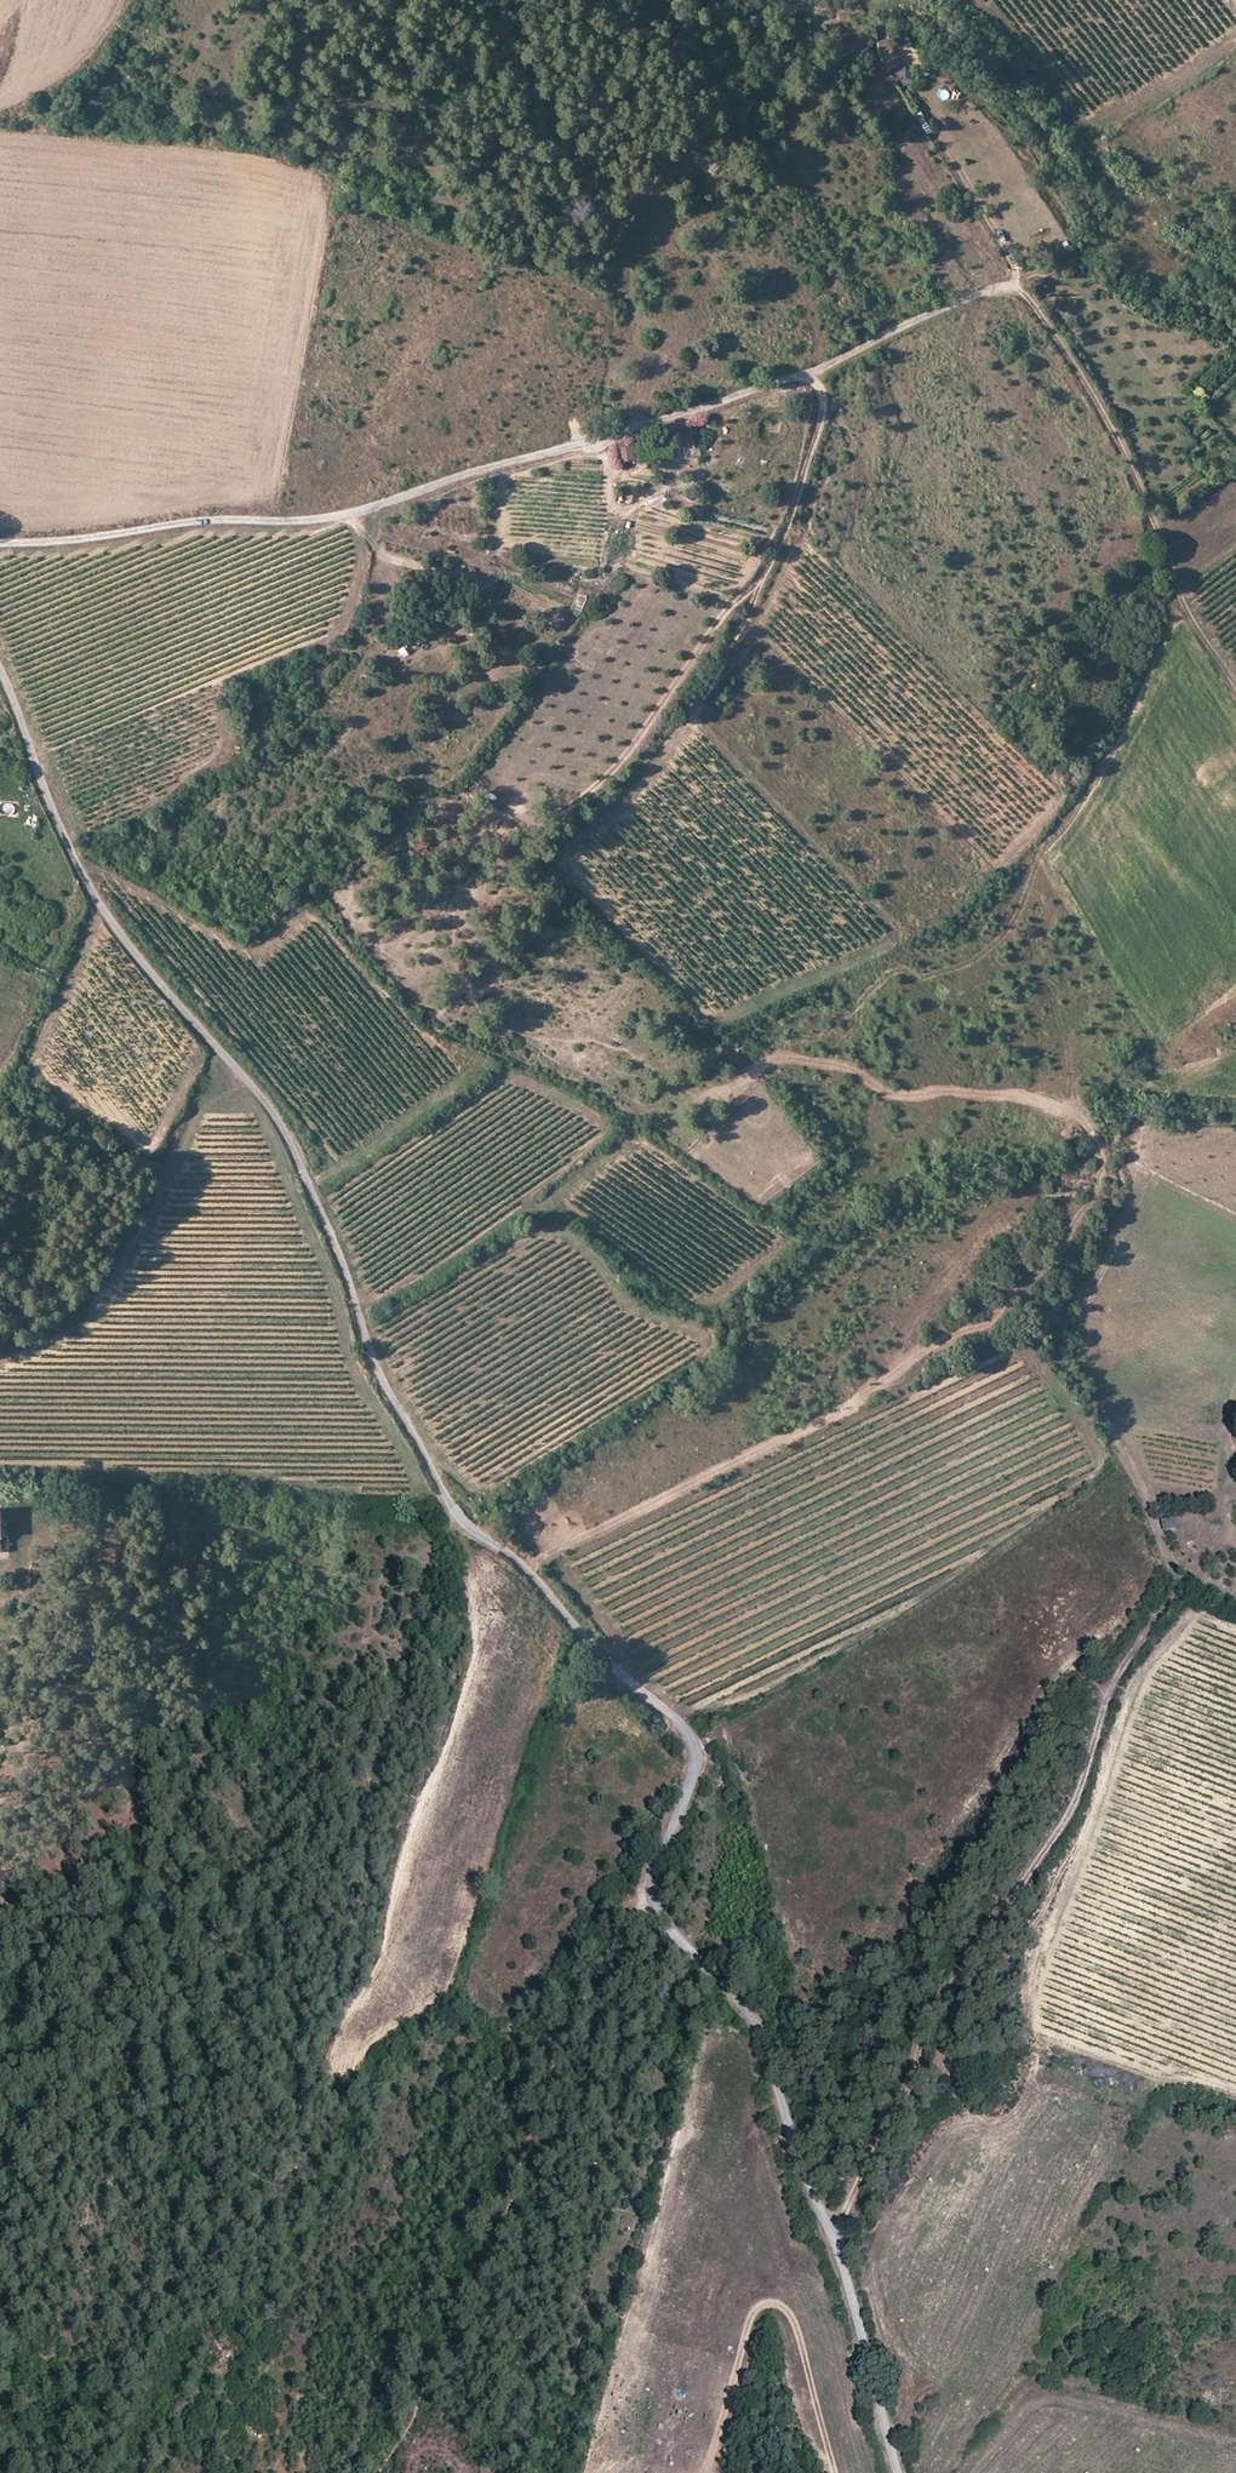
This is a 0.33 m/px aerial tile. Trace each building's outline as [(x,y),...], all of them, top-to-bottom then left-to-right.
[(680,445),(694,444),(693,428),(679,429),(680,445)] [(633,441),(617,443),(620,461),(635,459),(633,441)] [(488,801),(495,789),(478,778),(470,791),(488,801)]
